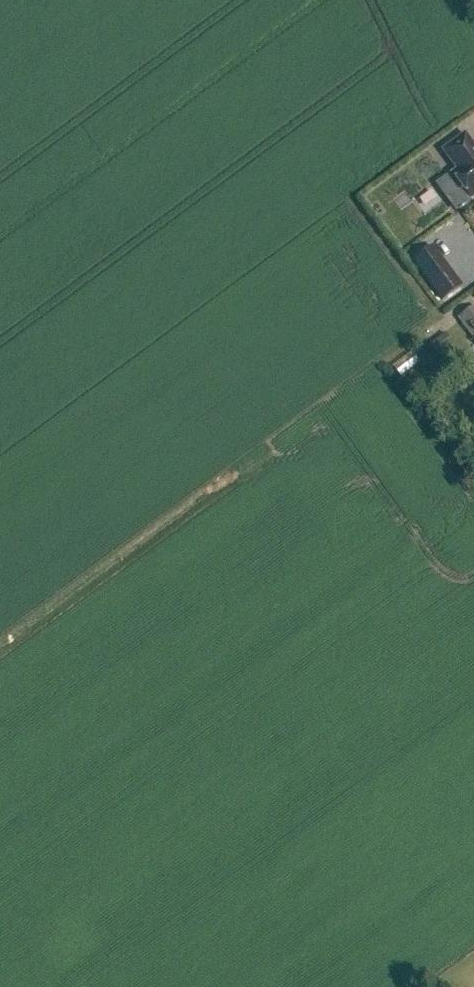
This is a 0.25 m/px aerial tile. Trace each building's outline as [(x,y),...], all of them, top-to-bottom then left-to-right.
[(473,198),(473,146),(466,135),(443,152),(457,171),(452,175),(472,200),(473,198)] [(412,262),(424,277),(444,262),(433,247),(412,262)] [(460,317),(473,337),(473,307),(460,317)] [(438,357),(453,345),(444,333),(429,344),(438,357)]
